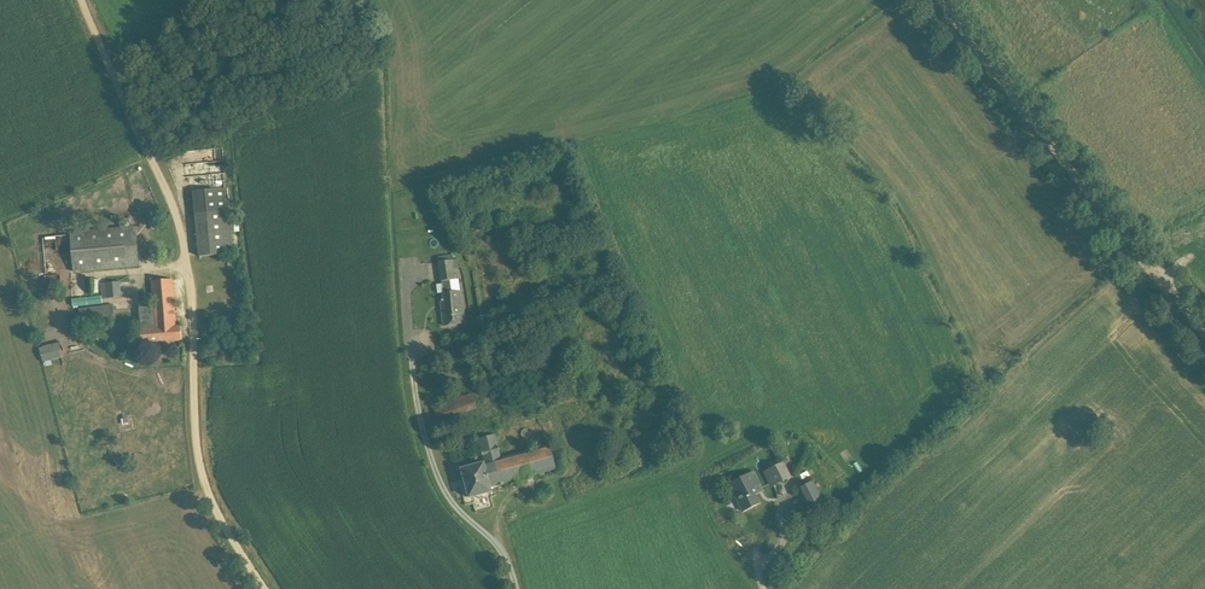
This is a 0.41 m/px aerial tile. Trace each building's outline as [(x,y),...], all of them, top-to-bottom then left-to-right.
[(233,253),(227,188),(194,191),(200,256),(233,253)] [(71,233),(74,271),(140,265),(136,227),(71,233)] [(444,326),(450,325),(465,324),(461,291),(452,292),(450,280),(456,279),(454,260),(452,260),(451,255),(439,257),(440,262),(439,262),(441,281),(443,281),(444,293),(443,293),(443,296),(442,296),(442,301),(441,301),(444,326)] [(154,306),(139,307),(142,343),(182,339),(181,326),(177,326),(173,279),(152,281),(154,306)] [(101,289),(98,289),(99,296),(102,296),(102,299),(122,297),(121,281),(101,283),(101,289)] [(101,296),(88,297),(88,305),(102,304),(101,296)] [(114,304),(80,308),(82,325),(86,325),(87,332),(94,331),(93,324),(116,321),(114,304)] [(55,352),(53,343),(39,347),(41,356),(55,352)] [(438,421),(450,417),(477,408),(472,394),(434,407),(438,421)] [(470,497),(473,496),(492,491),(491,487),(503,484),(557,468),(550,446),(502,459),(495,435),(479,440),(486,462),(462,469),(465,479),(462,480),(464,487),(467,487),(470,497)] [(605,462),(602,453),(589,457),(593,466),(605,462)] [(766,471),(768,475),(773,486),(791,477),(783,462),(766,471)] [(758,493),(755,488),(761,485),(754,472),(747,475),(731,483),(740,501),(739,502),(744,511),(760,502),(755,494),(758,493)] [(810,510),(820,504),(823,503),(812,482),(799,488),(810,510)]
